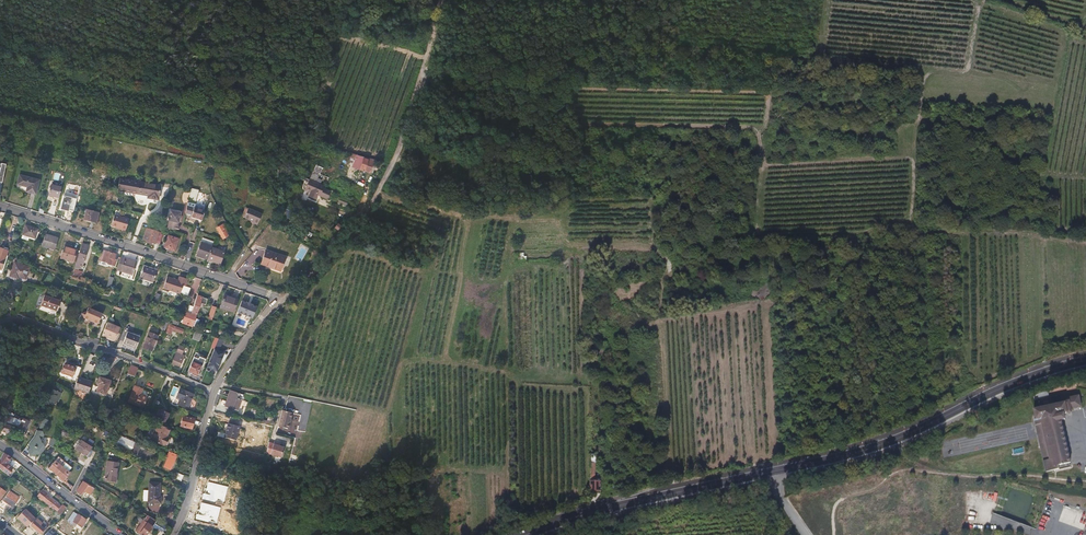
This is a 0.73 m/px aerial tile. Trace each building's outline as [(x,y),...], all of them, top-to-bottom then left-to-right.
[(134,48),(128,47),(127,55),(145,59),(145,53),(134,51),(134,48)] [(374,159),(349,154),(347,165),(352,165),(351,169),(371,173),(374,159)] [(39,180),(19,175),(17,184),(27,186),(26,191),(35,193),(39,180)] [(322,182),(302,176),(301,178),(309,181),(307,188),(311,190),(310,195),(317,197),(318,192),(327,195),(329,187),(321,184),(322,182)] [(160,185),(120,177),(118,190),(136,193),(151,196),(150,198),(157,200),(160,185)] [(60,188),(51,185),(48,195),(58,198),(60,188)] [(79,188),(69,185),(66,196),(76,199),(79,188)] [(195,200),(196,198),(199,190),(192,187),(191,189),(188,198),(195,200)] [(209,193),(199,190),(196,198),(206,201),(209,193)] [(193,206),(186,205),(185,213),(191,214),(193,206)] [(204,209),(193,206),(191,214),(190,216),(201,219),(204,209)] [(263,214),(249,208),(249,209),(245,217),(252,221),(259,224),(263,214)] [(95,211),(87,209),(84,218),(96,222),(99,212),(95,211)] [(179,213),(169,210),(167,220),(177,222),(179,213)] [(128,219),(114,215),(110,226),(120,229),(120,230),(125,231),(128,219)] [(225,230),(218,223),(215,226),(221,233),(225,230)] [(37,230),(25,226),(21,239),(27,241),(29,237),(34,239),(36,233),(37,230)] [(162,235),(154,232),(152,236),(145,234),(144,238),(159,243),(162,235)] [(58,237),(46,234),(42,245),(54,249),(58,237)] [(179,238),(168,234),(163,246),(174,250),(179,238)] [(359,243),(350,238),(348,242),(356,247),(359,243)] [(207,259),(207,257),(211,246),(201,242),(196,255),(207,259)] [(87,245),(82,243),(74,267),(80,268),(87,245)] [(76,249),(64,246),(60,258),(72,262),(76,249)] [(222,250),(211,246),(207,257),(219,262),(222,250)] [(109,253),(101,250),(98,260),(108,263),(107,265),(114,267),(116,260),(112,259),(114,254),(113,254),(114,252),(109,251),(109,253)] [(285,258),(264,253),(262,261),(261,267),(269,269),(271,269),(271,267),(282,269),(285,258)] [(115,270),(121,272),(126,258),(120,256),(115,270)] [(126,258),(121,272),(132,275),(137,261),(126,258)] [(29,267),(14,262),(9,276),(15,278),(16,276),(19,277),(25,278),(29,267)] [(156,269),(143,265),(139,278),(152,282),(156,269)] [(82,272),(75,269),(72,276),(80,278),(82,272)] [(115,271),(111,270),(106,286),(109,287),(115,271)] [(187,278),(179,275),(177,279),(167,276),(162,287),(179,293),(182,284),(185,285),(187,278)] [(237,298),(224,294),(220,307),(233,312),(237,298)] [(59,300),(43,295),(40,305),(55,310),(59,300)] [(197,295),(191,312),(196,314),(200,302),(205,304),(207,298),(197,295)] [(245,301),(240,300),(236,311),(252,317),(256,305),(251,304),(251,303),(245,301)] [(102,314),(88,308),(86,312),(81,314),(84,318),(98,324),(102,314)] [(196,314),(191,312),(191,313),(186,311),(182,323),(192,326),(196,314)] [(178,321),(164,317),(163,321),(168,323),(177,325),(178,321)] [(119,327),(107,323),(102,335),(114,340),(119,327)] [(183,329),(169,325),(166,334),(171,335),(172,331),(181,333),(183,329)] [(140,336),(128,331),(123,343),(135,348),(140,336)] [(158,335),(149,331),(143,347),(152,351),(158,335)] [(199,332),(193,331),(193,332),(190,331),(189,335),(199,339),(201,334),(199,333),(199,332)] [(220,348),(224,341),(219,339),(216,346),(220,348)] [(186,347),(178,344),(170,364),(179,367),(184,354),(183,354),(186,347)] [(221,360),(224,352),(214,347),(206,366),(217,370),(221,360)] [(201,365),(192,361),(188,370),(197,374),(201,365)] [(75,367),(66,363),(62,372),(77,378),(81,366),(76,365),(75,367)] [(138,368),(131,365),(128,373),(135,376),(138,368)] [(92,381),(78,377),(74,388),(88,393),(92,381)] [(110,381),(99,377),(97,383),(99,384),(96,392),(106,395),(110,381)] [(142,384),(137,382),(131,397),(145,403),(149,392),(141,389),(140,389),(142,384)] [(63,388),(53,384),(48,399),(57,403),(59,398),(56,396),(58,390),(61,392),(63,388)] [(173,386),(170,396),(176,398),(179,388),(173,386)] [(194,393),(184,390),(178,404),(188,408),(194,393)] [(237,398),(225,394),(220,408),(224,410),(224,411),(228,412),(228,411),(233,413),(236,404),(235,403),(237,398)] [(1081,412),(1078,401),(1068,403),(1068,405),(1064,406),(1062,408),(1060,408),(1035,414),(1033,414),(1035,424),(1034,424),(1040,453),(1044,473),(1058,474),(1058,475),(1069,472),(1069,470),(1069,468),(1070,468),(1061,425),(1065,424),(1063,418),(1066,418),(1067,419),(1071,417),(1071,414),(1081,412)] [(168,413),(158,409),(156,414),(166,418),(168,413)] [(166,418),(156,414),(154,419),(164,423),(166,418)] [(291,416),(280,414),(276,429),(287,432),(289,427),(288,427),(291,416)] [(28,422),(15,415),(12,422),(18,425),(17,429),(23,432),(28,422)] [(193,418),(183,415),(180,426),(191,428),(193,418)] [(170,429),(158,423),(151,439),(166,445),(169,437),(167,436),(170,429)] [(236,428),(225,425),(222,439),(233,442),(236,428)] [(38,454),(43,447),(42,444),(39,443),(39,444),(37,441),(42,436),(42,432),(36,430),(34,435),(29,443),(31,444),(31,448),(28,452),(33,456),(35,453),(38,454)] [(133,450),(134,449),(139,451),(141,446),(136,444),(136,442),(120,436),(117,444),(133,450)] [(91,447),(79,439),(74,448),(86,455),(89,449),(91,447)] [(276,447),(271,446),(268,458),(279,461),(281,450),(277,449),(275,449),(276,447)] [(177,454),(169,451),(166,457),(168,457),(164,466),(170,469),(177,454)] [(3,452),(0,458),(0,469),(7,474),(12,467),(8,464),(11,460),(9,459),(10,458),(7,455),(3,452)] [(119,462),(107,460),(105,480),(117,481),(119,462)] [(49,470),(55,475),(62,466),(56,461),(49,470)] [(70,472),(62,466),(55,475),(64,480),(70,472)] [(183,475),(176,472),(174,477),(181,480),(183,475)] [(81,494),(84,490),(87,484),(82,481),(76,491),(81,494)] [(160,496),(160,482),(149,482),(149,502),(162,502),(162,496),(160,496)] [(87,484),(84,490),(91,494),(95,487),(88,483),(87,484)] [(600,493),(600,484),(588,484),(588,494),(600,493)] [(9,490),(0,502),(0,506),(6,511),(10,505),(13,506),(19,498),(9,490)] [(48,494),(42,490),(36,497),(41,501),(42,500),(54,509),(58,505),(46,495),(48,494)] [(990,492),(988,500),(995,502),(997,494),(990,492)] [(66,508),(63,505),(61,507),(57,512),(56,512),(60,515),(66,508)] [(36,511),(32,506),(30,508),(29,508),(24,513),(30,518),(36,511)] [(211,511),(198,508),(195,518),(208,521),(211,511)] [(86,521),(74,511),(67,521),(75,526),(76,524),(82,527),(86,521)] [(28,520),(22,515),(15,522),(21,528),(28,520)] [(147,515),(143,521),(143,520),(135,531),(141,534),(146,534),(152,526),(156,528),(157,527),(163,532),(167,527),(147,515)] [(49,525),(44,520),(40,524),(37,521),(33,525),(41,533),(45,529),(46,530),(49,525)] [(23,531),(26,534),(29,534),(33,532),(29,527),(23,531)]
